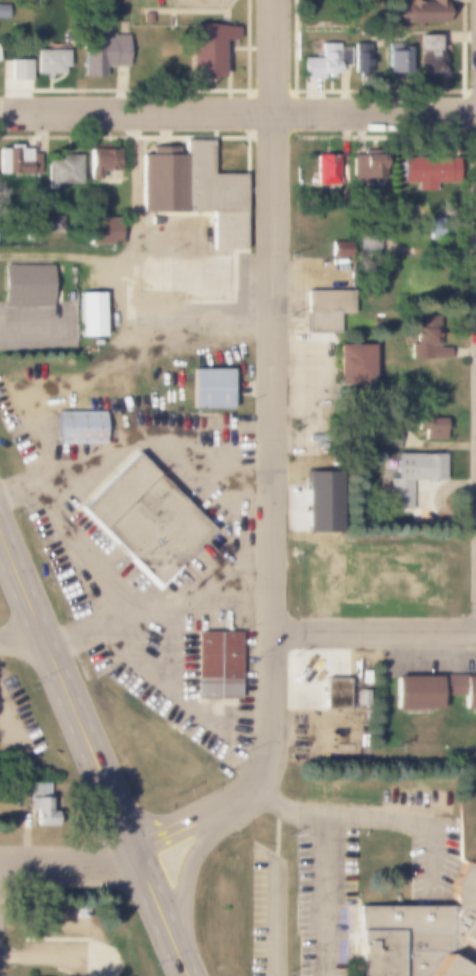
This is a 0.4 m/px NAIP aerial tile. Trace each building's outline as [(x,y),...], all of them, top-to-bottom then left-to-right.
[(430,1),(430,0),(442,0),(442,23),(391,23),(391,1),(404,1),(404,0),(418,0),(418,1),(430,1)] [(8,17),(0,17),(0,4),(8,4),(8,17)] [(140,13),(148,13),(148,23),(140,23),(140,13)] [(237,26),(237,39),(219,39),(219,77),(188,77),(188,26),(237,26)] [(126,34),(126,67),(102,67),(102,80),(80,80),(80,38),(110,38),(110,34),(126,34)] [(436,48),(444,56),(444,67),(436,75),(425,75),(417,67),(417,35),(436,35),(436,48)] [(353,43),(369,43),(369,74),(353,74),(353,43)] [(338,64),(338,72),(333,72),(333,77),(323,77),(323,78),(303,78),(303,58),(320,58),(320,44),(338,44),(338,46),(348,46),(348,64),(338,64)] [(386,51),(399,51),(399,47),(408,47),(408,74),(386,74),(386,51)] [(66,50),(66,74),(35,74),(35,50),(66,50)] [(30,60),(30,80),(9,80),(9,60),(30,60)] [(175,155),(184,155),(184,140),(212,140),(212,174),(243,174),(243,249),(212,249),(212,212),(139,212),(139,155),(149,155),(149,147),(175,147),(175,155)] [(38,174),(0,174),(0,148),(9,148),(9,144),(19,144),(19,148),(29,148),(29,153),(38,153),(38,174)] [(117,149),(117,171),(98,171),(98,182),(88,182),(88,149),(117,149)] [(46,159),(54,159),(54,154),(81,154),(81,183),(54,183),(54,188),(46,188),(46,159)] [(336,155),(336,185),(314,185),(314,155),(336,155)] [(382,155),(382,179),(350,179),(350,155),(382,155)] [(414,184),(399,184),(399,157),(454,157),(454,184),(432,184),(432,190),(414,190),(414,184)] [(61,215),(61,234),(36,234),(36,215),(61,215)] [(86,218),(119,218),(119,244),(86,244),(86,218)] [(427,218),(442,218),(442,240),(427,240),(427,218)] [(359,227),(378,227),(378,254),(359,254),(359,227)] [(331,242),(344,242),(344,254),(331,254),(331,242)] [(2,264),(49,264),(49,308),(2,308),(2,264)] [(352,290),(352,313),(338,313),(338,331),(305,331),(305,290),(352,290)] [(77,292),(102,292),(102,336),(77,336),(77,292)] [(436,348),(447,348),(447,358),(409,358),(409,344),(415,344),(415,316),(436,316),(436,348)] [(335,345),(370,345),(370,420),(335,420),(335,345)] [(190,369),(229,369),(229,408),(190,408),(190,369)] [(102,411),(102,443),(57,443),(57,411),(102,411)] [(443,419),(443,439),(417,439),(417,419),(443,419)] [(397,449),(379,449),(379,425),(397,425),(397,449)] [(136,454),(213,530),(156,588),(79,511),(136,454)] [(394,479),(394,454),(442,454),(442,480),(410,480),(410,509),(387,509),(387,479),(394,479)] [(240,632),(240,699),(198,698),(198,632),(240,632)] [(437,676),(393,677),(393,710),(439,710),(439,695),(458,695),(458,713),(475,713),(475,676),(460,676),(460,673),(437,674),(437,676)] [(322,677),(348,677),(348,712),(322,711),(322,677)] [(28,783),(52,783),(52,825),(31,825),(31,810),(28,810),(28,783)] [(474,860),(475,860),(475,975),(358,975),(358,908),(456,907),(453,895),(457,889),(452,886),(465,863),(470,866),(474,860)]
